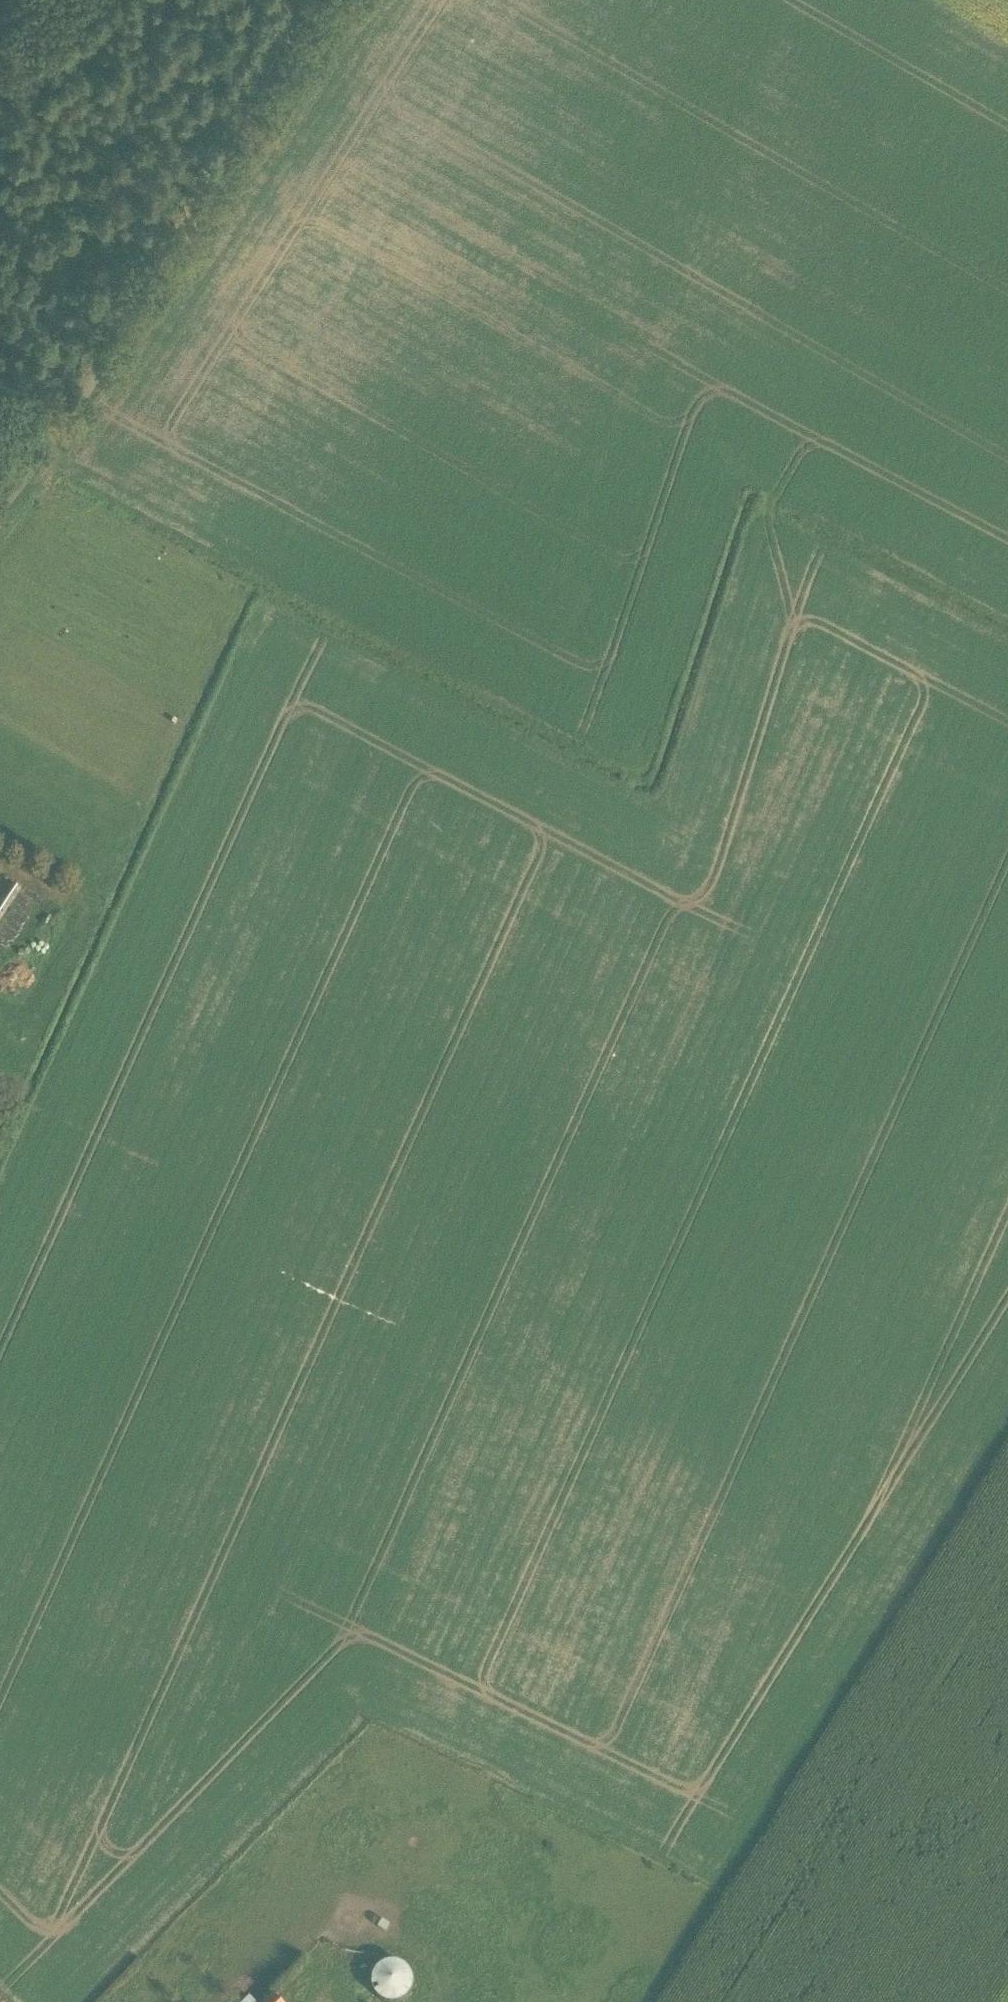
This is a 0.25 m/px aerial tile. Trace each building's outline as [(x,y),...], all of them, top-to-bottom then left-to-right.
[(22,891),(0,876),(0,924),(22,891)] [(371,1983),(372,1988),(373,1992),(375,1996),(379,2000),(382,2001),(384,2001),(398,2001),(401,2001),(407,1997),(410,1993),(411,1990),(412,1985),(412,1981),(411,1975),(409,1971),(407,1968),(403,1964),(399,1962),(394,1961),(388,1962),(383,1964),(377,1967),(373,1972),(371,1977),(371,1983)] [(271,1993),(262,2001),(280,2001),(271,1993)]
